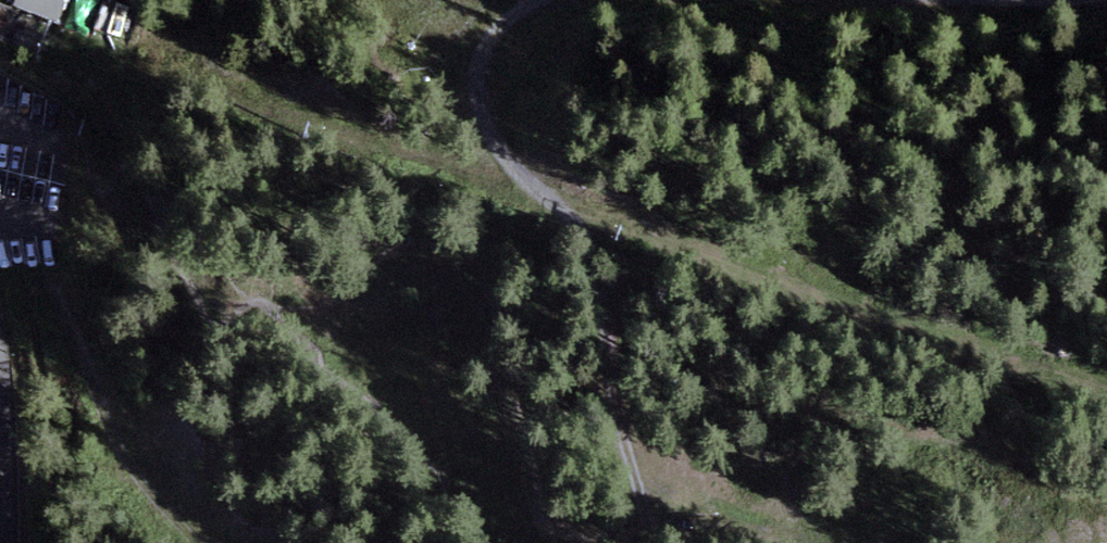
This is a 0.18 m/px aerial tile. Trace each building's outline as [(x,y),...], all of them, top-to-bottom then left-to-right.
[(9,11),(48,24),(56,0),(12,0),(9,11)]
